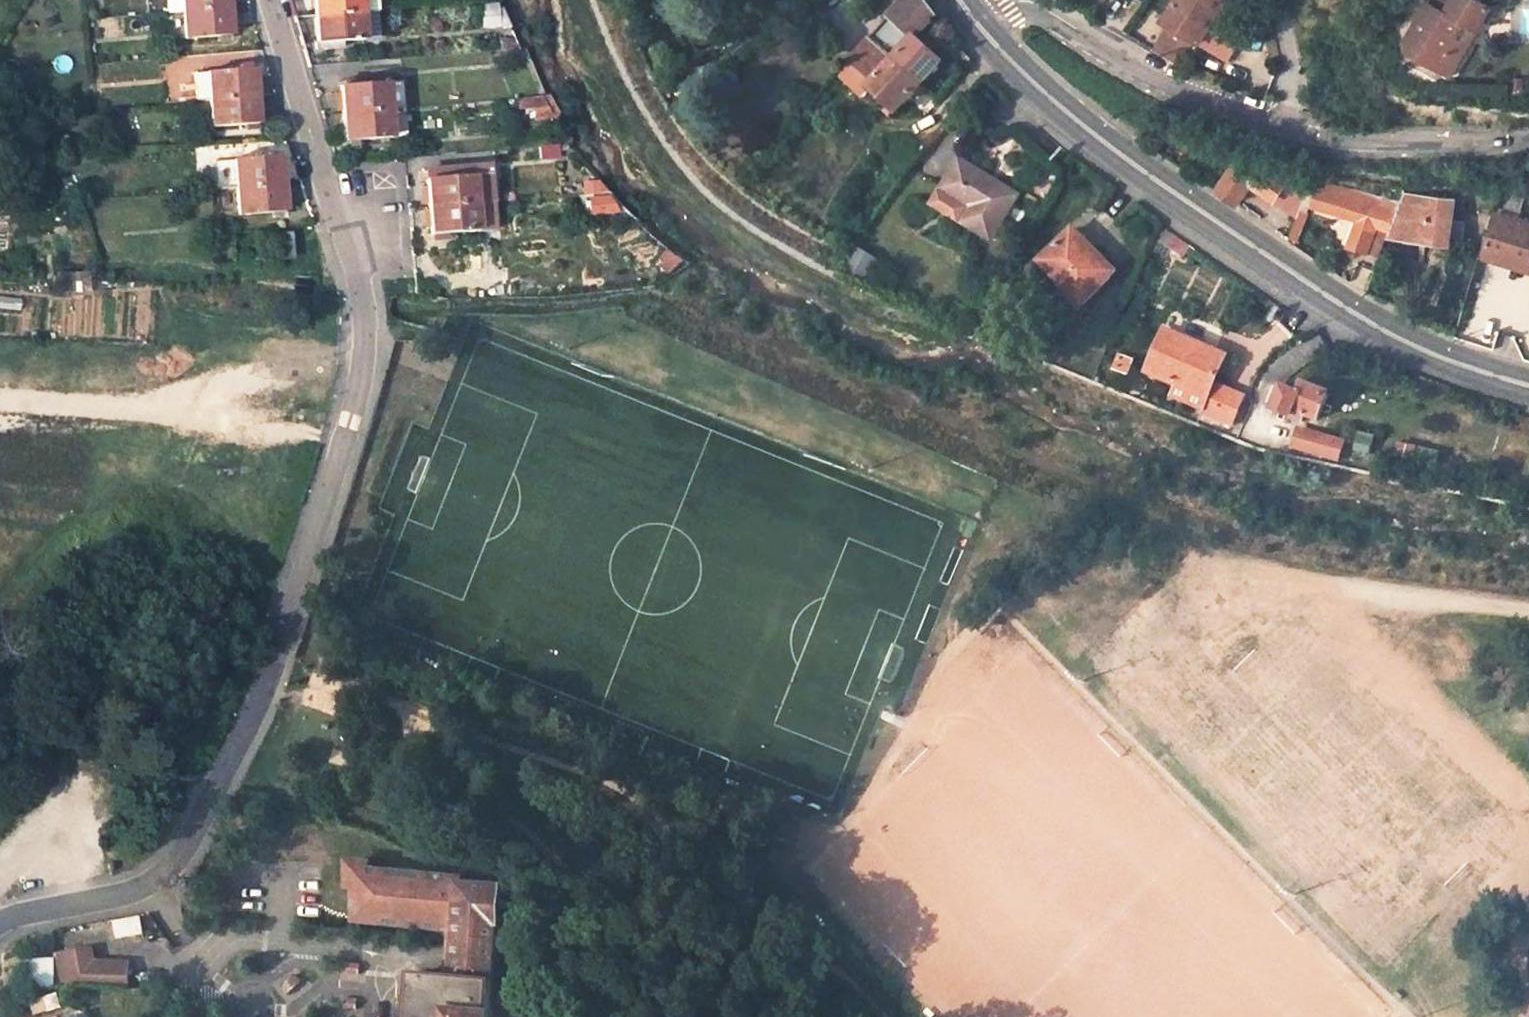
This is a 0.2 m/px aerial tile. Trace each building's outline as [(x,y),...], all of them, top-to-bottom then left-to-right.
[(167,12),(227,7),(226,0),(166,0),(167,12)] [(356,11),(368,10),(372,10),(372,0),(310,0),(311,14),(356,11)] [(923,82),(940,62),(916,39),(937,16),(929,4),(926,0),(892,0),(897,7),(872,36),(923,82)] [(1157,16),(1163,20),(1185,33),(1169,60),(1178,65),(1194,38),(1200,42),(1209,27),(1203,24),(1217,0),(1167,0),(1157,16)] [(1458,15),(1442,3),(1418,36),(1419,50),(1456,78),(1502,16),(1480,0),(1469,0),(1458,15)] [(1458,15),(1469,0),(1444,0),(1442,3),(1458,15)] [(229,35),(227,7),(167,12),(169,40),(229,35)] [(368,10),(356,11),(311,14),(313,41),(370,37),(368,10)] [(1152,50),(1169,60),(1185,33),(1163,20),(1147,47),(1152,50)] [(1209,27),(1200,42),(1224,56),(1232,41),(1209,27)] [(868,87),(895,113),(923,82),(872,36),(850,61),(872,82),(868,87)] [(253,98),(251,70),(194,74),(196,102),(253,98)] [(339,112),(401,108),(399,79),(337,84),(339,112)] [(255,126),(253,98),(196,102),(198,129),(255,126)] [(401,108),(339,112),(342,139),(403,135),(401,108)] [(1299,215),(1300,212),(1310,181),(1289,174),(1284,181),(1262,165),(1259,168),(1238,154),(1215,189),(1235,203),(1250,181),(1299,215)] [(279,185),(277,157),(220,162),(222,189),(226,189),(279,185)] [(941,187),(969,203),(960,218),(990,236),(1016,193),(959,158),(941,187)] [(425,171),(428,207),(489,202),(486,166),(425,171)] [(1334,184),(1331,191),(1359,197),(1361,190),(1334,184)] [(279,185),(226,189),(228,216),(281,213),(279,185)] [(1367,199),(1359,197),(1331,191),(1314,187),(1309,206),(1357,218),(1350,243),(1381,251),(1389,230),(1401,195),(1369,188),(1367,199)] [(1401,195),(1389,230),(1450,241),(1450,239),(1453,222),(1457,197),(1404,187),(1401,195)] [(489,202),(428,207),(430,234),(490,229),(489,202)] [(1299,215),(1296,223),(1303,226),(1307,214),(1300,212),(1299,215)] [(1496,268),(1508,272),(1510,263),(1526,267),(1528,254),(1528,224),(1491,214),(1480,256),(1498,260),(1496,268)] [(1462,241),(1465,224),(1453,222),(1450,239),(1462,241)] [(1073,228),(1045,255),(1067,278),(1062,283),(1081,303),(1111,273),(1090,252),(1092,249),(1073,228)] [(295,232),(279,233),(281,257),(297,256),(295,232)] [(1067,278),(1045,255),(1040,261),(1062,283),(1067,278)] [(1207,398),(1202,408),(1201,411),(1231,423),(1244,395),(1214,382),(1225,354),(1164,327),(1146,370),(1179,386),(1207,398)] [(1281,384),(1270,407),(1301,421),(1305,412),(1315,417),(1326,394),(1301,383),(1296,392),(1281,384)] [(1179,386),(1175,395),(1202,408),(1207,398),(1179,386)] [(1297,430),(1292,448),(1336,460),(1341,442),(1297,430)] [(1432,468),(1437,457),(1399,439),(1394,451),(1432,468)] [(505,892),(364,879),(361,921),(460,929),(454,984),(416,980),(414,1016),(493,1016),(505,892)] [(142,916),(108,923),(111,940),(146,934),(142,916)] [(91,949),(55,958),(54,987),(127,987),(128,964),(93,964),(91,949)] [(27,959),(27,988),(54,987),(55,958),(27,959)]
